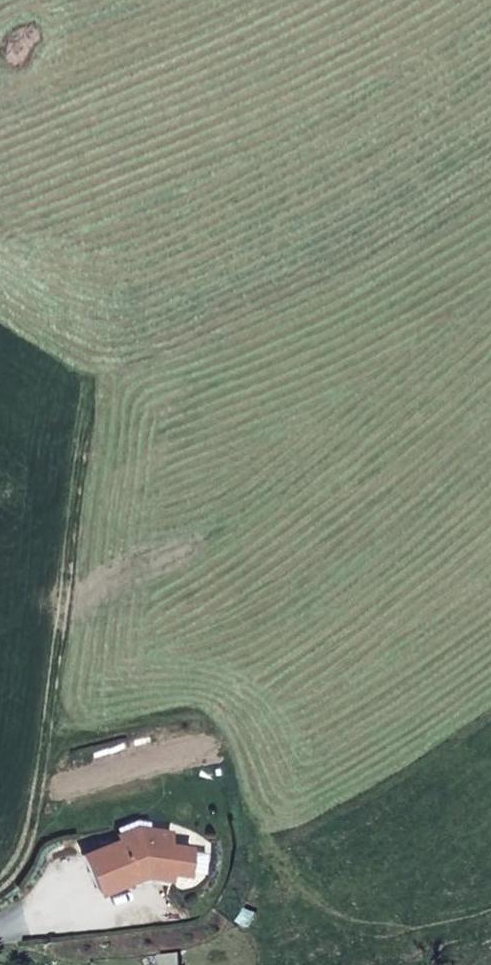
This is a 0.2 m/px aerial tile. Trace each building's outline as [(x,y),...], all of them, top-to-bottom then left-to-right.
[(119,840),(82,855),(97,893),(135,878),(133,873),(142,869),(168,874),(168,871),(185,873),(187,847),(166,845),(168,832),(134,828),(116,835),(119,840)] [(133,873),(135,878),(141,875),(167,879),(168,874),(142,869),(133,873)] [(162,964),(181,964),(179,952),(161,955),(162,964)]
